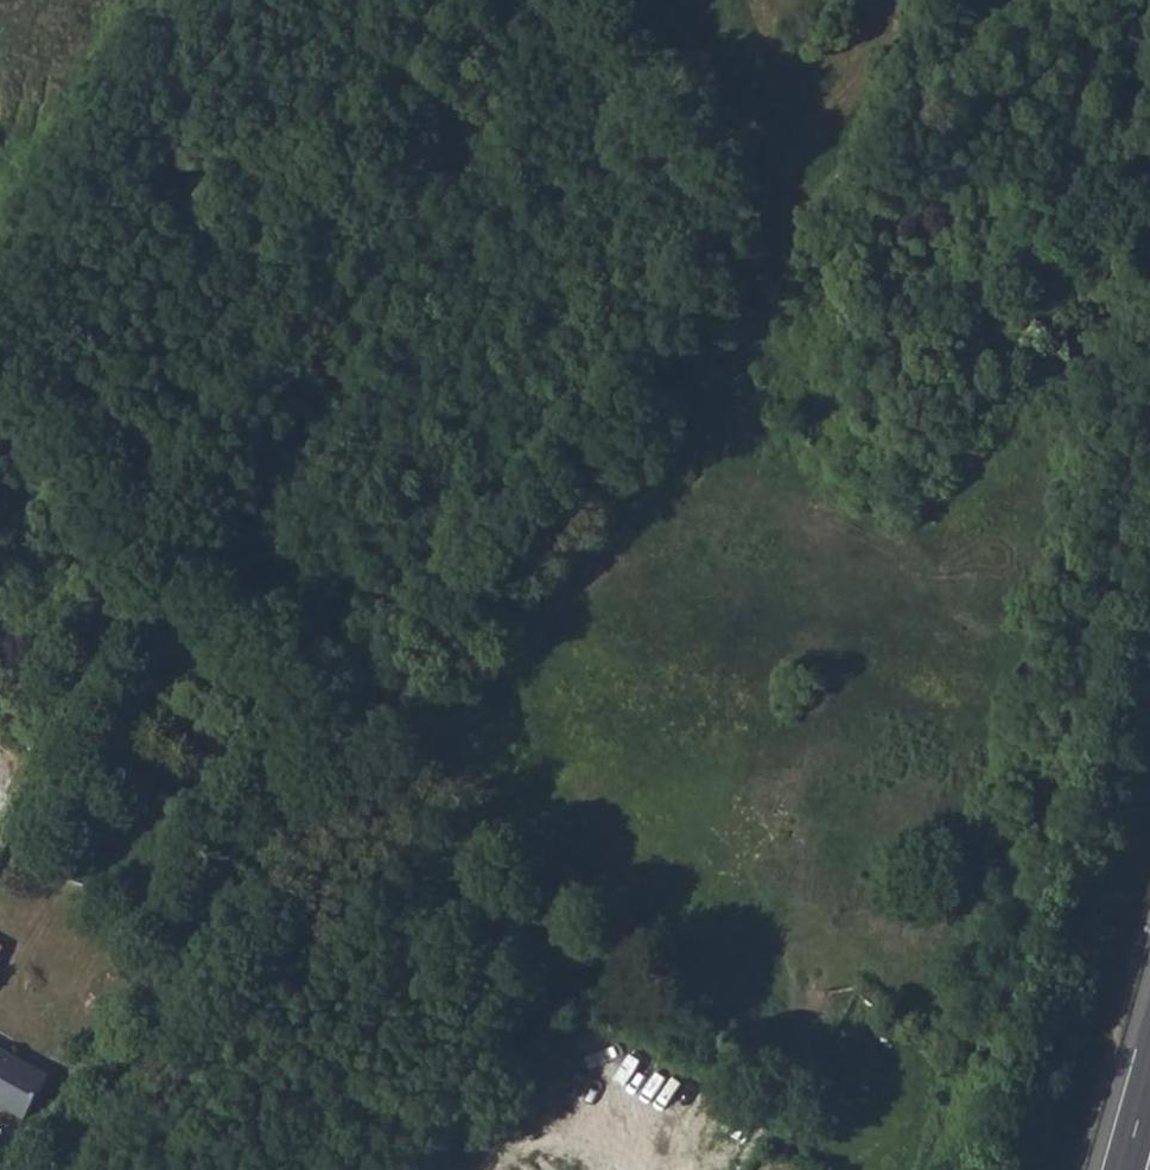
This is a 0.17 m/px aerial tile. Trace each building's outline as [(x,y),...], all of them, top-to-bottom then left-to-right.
[(22,1122),(47,1080),(0,1053),(0,1110),(22,1122)]
